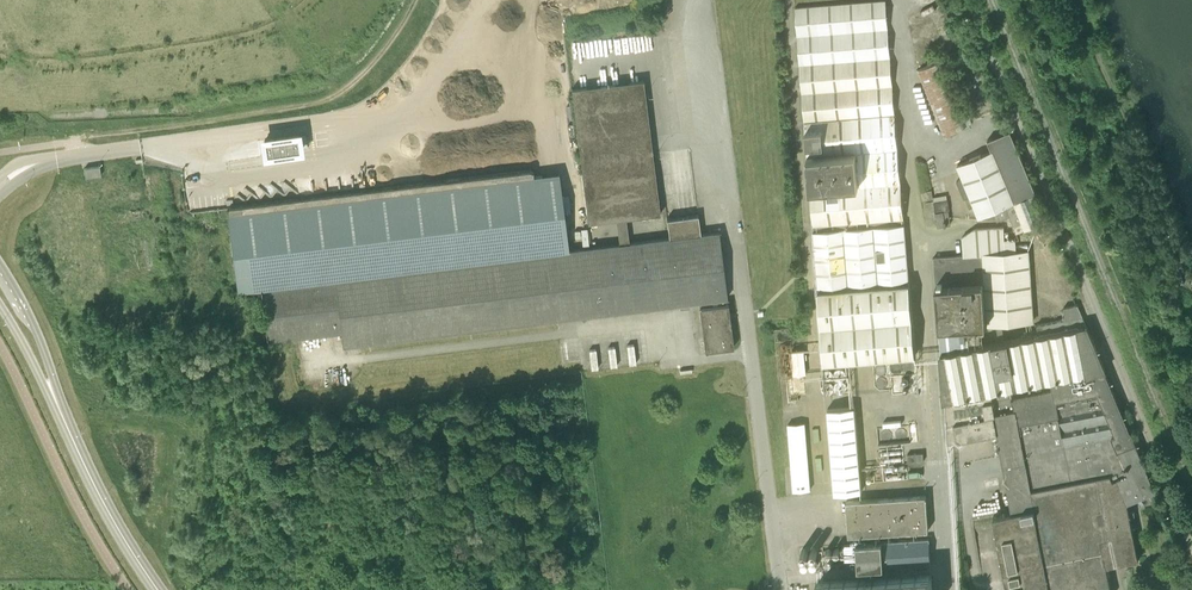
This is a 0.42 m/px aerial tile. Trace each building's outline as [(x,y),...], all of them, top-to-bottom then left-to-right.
[(909,279),(891,63),(886,0),(880,0),(795,7),(814,231),(813,231),(818,286),(821,286),(821,290),(818,290),(824,363),(915,355),(909,282),(906,283),(906,279),(909,279)] [(943,135),(967,126),(941,60),(917,69),(943,135)] [(644,79),(572,88),(588,222),(660,214),(644,79)] [(300,150),(298,136),(265,140),(267,154),(300,150)] [(1036,192),(1035,193),(1011,137),(999,142),(1001,146),(958,164),(964,178),(957,181),(964,198),(966,198),(970,208),(974,206),(979,216),(994,210),(998,219),(1009,215),(1017,231),(1048,219),(1036,192)] [(102,175),(100,165),(85,168),(86,177),(102,175)] [(310,282),(569,250),(559,172),(558,172),(532,175),(531,170),(310,197),(236,206),(225,207),(234,292),(262,288),(310,282)] [(932,190),(921,191),(923,199),(933,198),(932,190)] [(934,201),(938,225),(951,223),(949,210),(949,209),(948,199),(934,201)] [(669,237),(569,250),(262,288),(268,340),(341,331),(343,345),(698,300),(698,304),(705,350),(734,346),(728,300),(725,300),(724,297),(727,297),(719,231),(701,234),(698,214),(667,218),(669,237)] [(1030,228),(1032,234),(1049,226),(1047,221),(1030,228)] [(1130,431),(1104,371),(1106,370),(1087,324),(1086,324),(1078,304),(1064,307),(1065,315),(1063,316),(1063,319),(1037,324),(1039,334),(990,343),(991,344),(985,345),(967,348),(965,326),(983,324),(986,324),(1032,321),(1027,251),(1016,252),(1015,239),(1005,239),(1004,226),(975,228),(962,237),(962,243),(963,255),(933,257),(948,442),(992,433),(993,440),(998,439),(1001,454),(1012,511),(993,515),(1008,589),(1111,589),(1107,565),(1138,559),(1127,501),(1144,494),(1145,496),(1150,494),(1152,498),(1158,495),(1155,489),(1131,431),(1130,431)] [(794,374),(806,373),(804,349),(792,351),(794,374)] [(834,493),(862,491),(855,406),(828,408),(834,493)] [(794,490),(810,489),(806,422),(788,424),(794,490)] [(924,461),(923,452),(907,454),(908,462),(924,461)] [(849,535),(929,530),(926,495),(846,500),(849,535)] [(929,563),(931,563),(929,538),(851,543),(850,538),(844,539),(844,544),(845,559),(858,558),(858,567),(914,563),(914,568),(930,567),(929,563)] [(931,575),(816,582),(816,589),(933,589),(931,575)]
